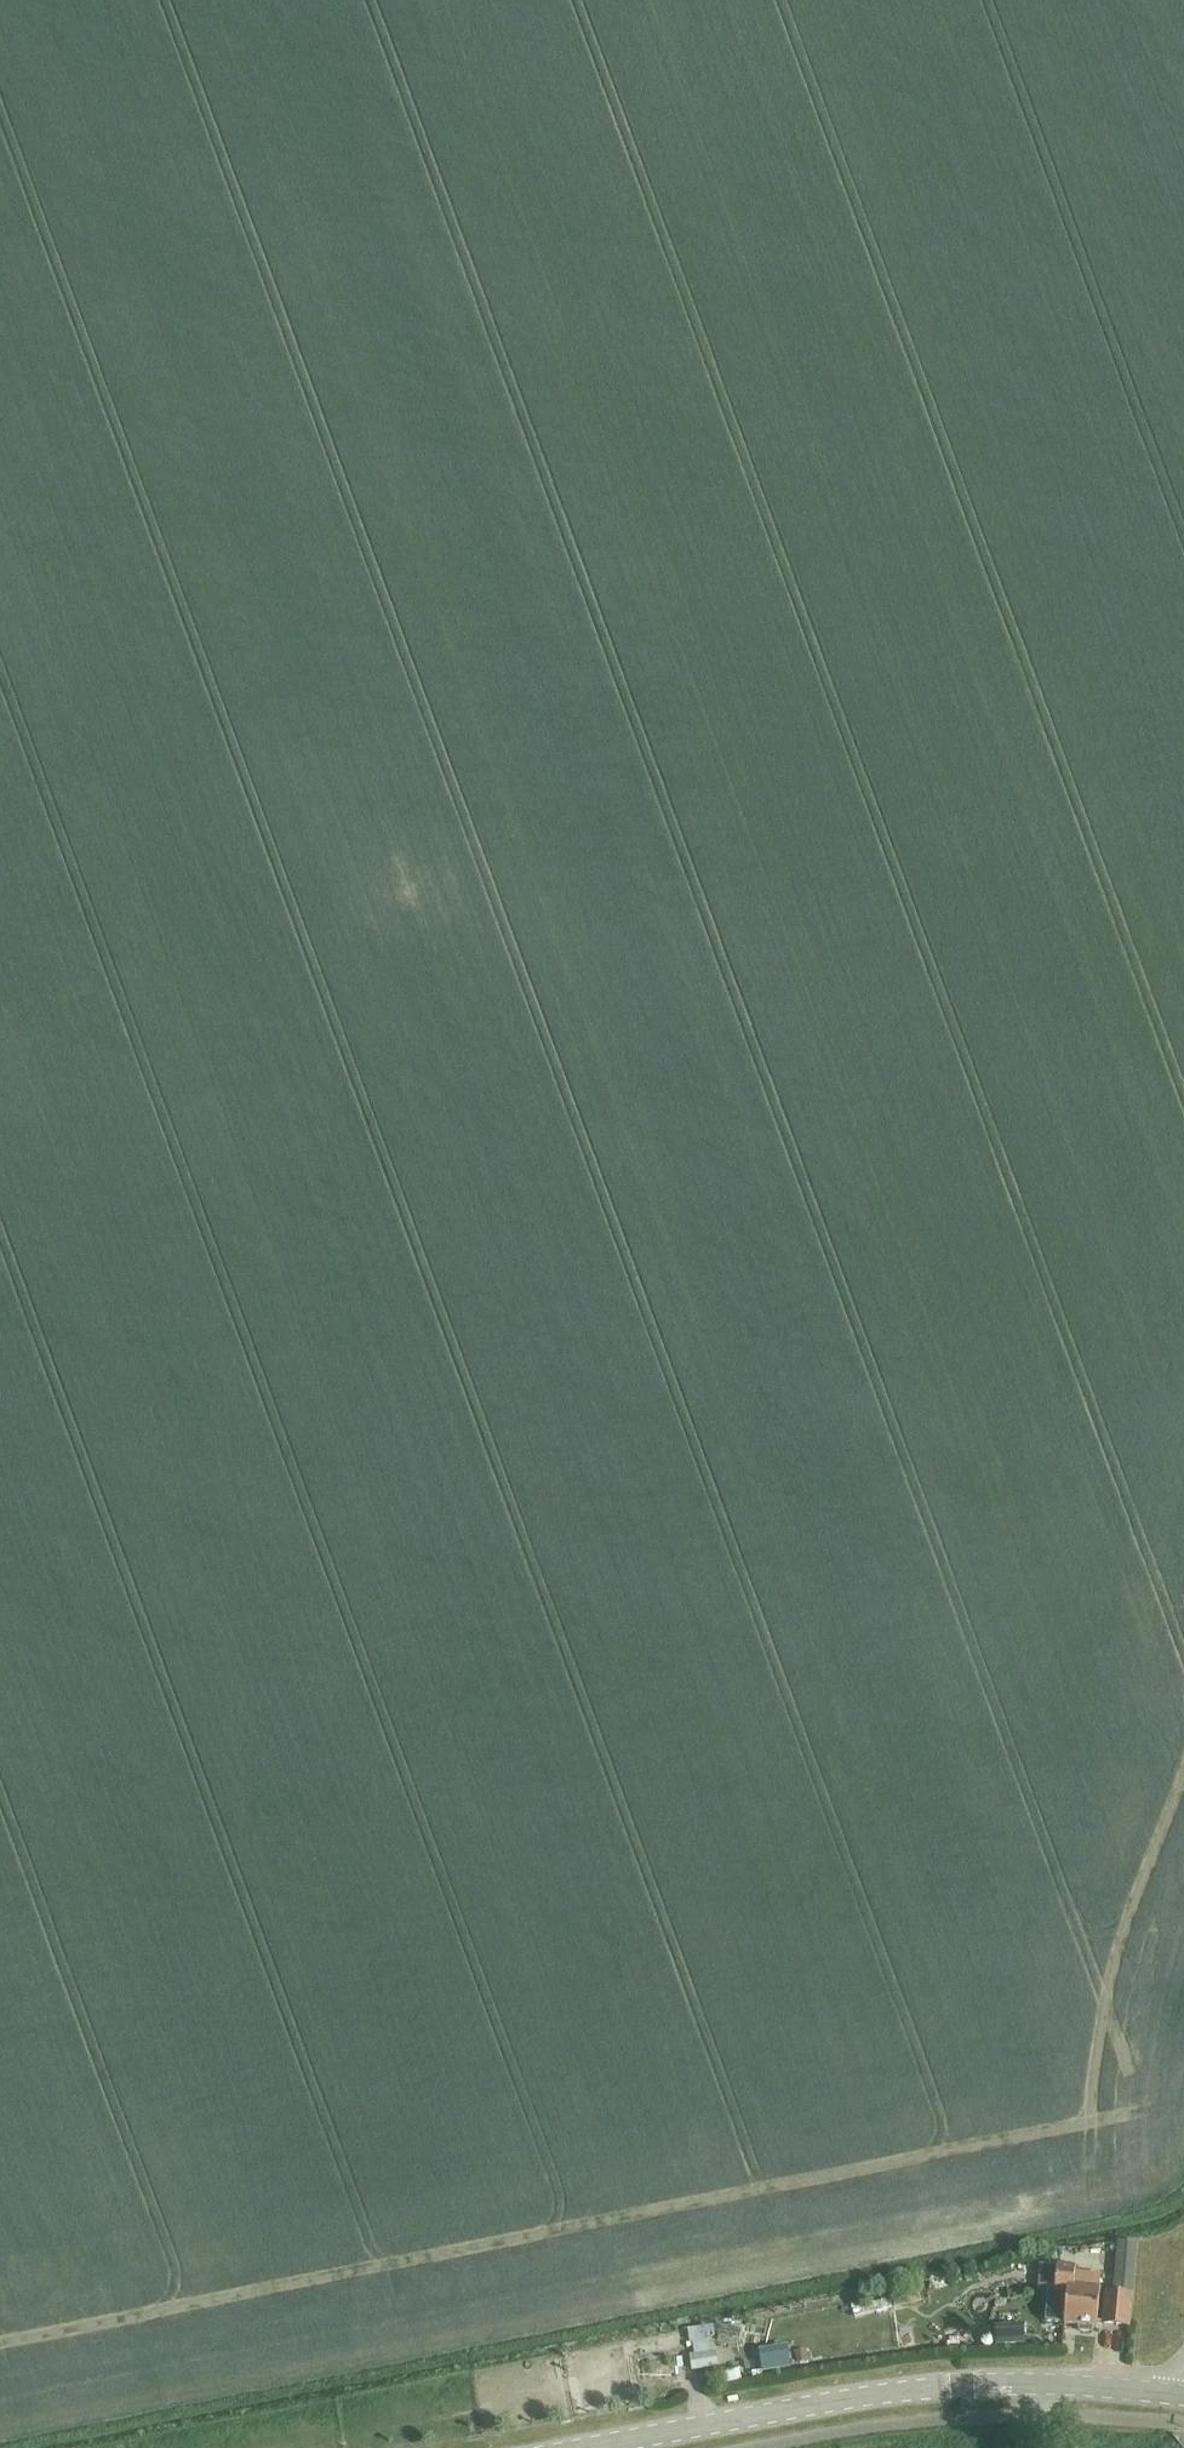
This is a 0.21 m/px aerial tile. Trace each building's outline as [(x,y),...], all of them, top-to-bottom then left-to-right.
[(1131,2327),(1138,2246),(1119,2244),(1114,2295),(1107,2294),(1104,2324),(1131,2327)] [(1041,2265),(1039,2289),(1049,2290),(1046,2322),(1065,2323),(1064,2326),(1081,2327),(1080,2332),(1093,2333),(1094,2328),(1098,2329),(1101,2291),(1103,2273),(1076,2271),(1076,2268),(1057,2266),(1041,2265)] [(1025,2324),(995,2326),(996,2346),(1026,2344),(1025,2324)] [(721,2325),(718,2340),(740,2343),(742,2328),(721,2325)] [(959,2338),(949,2339),(950,2348),(960,2347),(959,2338)] [(765,2369),(792,2369),(792,2345),(764,2346),(765,2369)] [(716,2351),(690,2355),(692,2371),(719,2367),(716,2351)]
